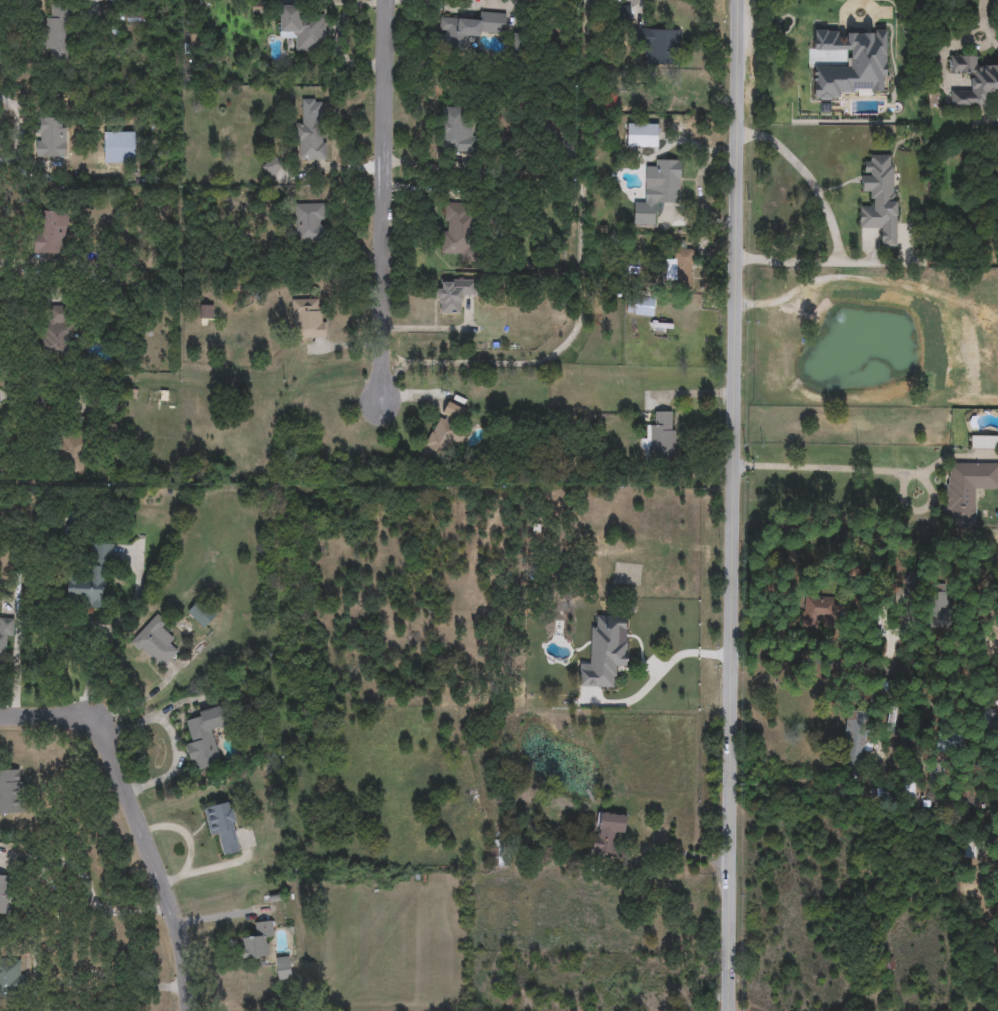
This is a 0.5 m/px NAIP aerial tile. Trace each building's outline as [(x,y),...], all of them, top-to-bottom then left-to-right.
[(68,59),(47,59),(47,5),(68,5),(68,59)] [(280,39),(280,6),(301,5),(301,17),(325,17),(325,41),(316,41),(316,51),(293,51),(292,39),(280,39)] [(439,18),(479,20),(480,12),(506,14),(505,36),(468,33),(467,49),(437,47),(439,18)] [(679,29),(679,66),(646,66),(647,45),(634,45),(634,29),(679,29)] [(978,65),(997,65),(997,95),(987,95),(987,109),(950,110),(949,91),(970,90),(969,75),(950,75),(949,56),(978,55),(978,65)] [(441,108),(469,108),(469,150),(441,150),(441,108)] [(325,116),(325,160),(298,160),(298,116),(325,116)] [(65,158),(36,158),(36,117),(65,117),(65,158)] [(627,148),(627,124),(657,124),(657,148),(627,148)] [(138,132),(138,164),(104,164),(104,132),(138,132)] [(898,246),(879,247),(879,228),(859,228),(859,207),(870,207),(870,192),(863,192),(862,164),(869,164),(869,156),(893,156),(893,201),(897,201),(898,246)] [(263,167),(272,157),(282,166),(272,176),(263,167)] [(655,179),(656,160),(680,160),(679,205),(645,204),(645,178),(655,179)] [(441,253),(441,231),(444,231),(445,203),(477,204),(476,262),(460,262),(461,254),(441,253)] [(295,242),(295,204),(325,204),(325,242),(295,242)] [(34,254),(35,211),(66,211),(65,254),(34,254)] [(693,288),(669,288),(669,260),(672,260),(672,250),(693,250),(693,288)] [(474,279),(474,293),(462,293),(462,314),(437,314),(437,279),(474,279)] [(633,314),(635,299),(655,301),(652,317),(633,314)] [(325,338),(293,338),(293,300),(325,300),(325,338)] [(41,355),(42,306),(66,307),(65,355),(41,355)] [(442,412),(449,399),(465,407),(457,421),(442,412)] [(675,412),(674,462),(648,461),(648,450),(640,450),(640,438),(650,439),(651,412),(675,412)] [(420,453),(437,419),(463,433),(446,467),(420,453)] [(55,473),(56,432),(83,433),(82,474),(55,473)] [(971,435),(997,435),(997,449),(971,449),(971,435)] [(945,463),(997,463),(997,489),(975,489),(975,526),(945,526),(945,463)] [(91,577),(92,543),(113,544),(112,567),(103,567),(102,608),(85,608),(85,599),(67,599),(68,577),(91,577)] [(906,583),(910,568),(924,573),(920,587),(906,583)] [(187,612),(200,599),(217,616),(204,629),(187,612)] [(802,629),(801,600),(841,599),(842,627),(802,629)] [(174,639),(169,644),(178,652),(161,671),(130,644),(156,614),(164,621),(159,627),(174,639)] [(4,657),(0,657),(0,618),(14,618),(14,637),(5,637),(4,657)] [(222,765),(192,772),(186,744),(192,742),(186,716),(221,707),(225,727),(213,730),(222,765)] [(842,773),(846,712),(866,713),(862,774),(842,773)] [(22,814),(0,815),(0,771),(22,770),(22,814)] [(204,807),(231,802),(240,852),(223,856),(220,834),(209,836),(204,807)] [(593,852),(598,813),(625,816),(623,840),(614,839),(612,854),(593,852)] [(976,858),(961,858),(961,838),(976,838),(976,858)] [(11,914),(0,914),(0,874),(11,874),(11,914)] [(273,921),(274,939),(265,939),(267,958),(241,960),(240,937),(253,936),(252,923),(273,921)] [(277,980),(275,958),(289,956),(291,979),(277,980)] [(20,992),(0,991),(0,961),(20,961),(20,992)]
